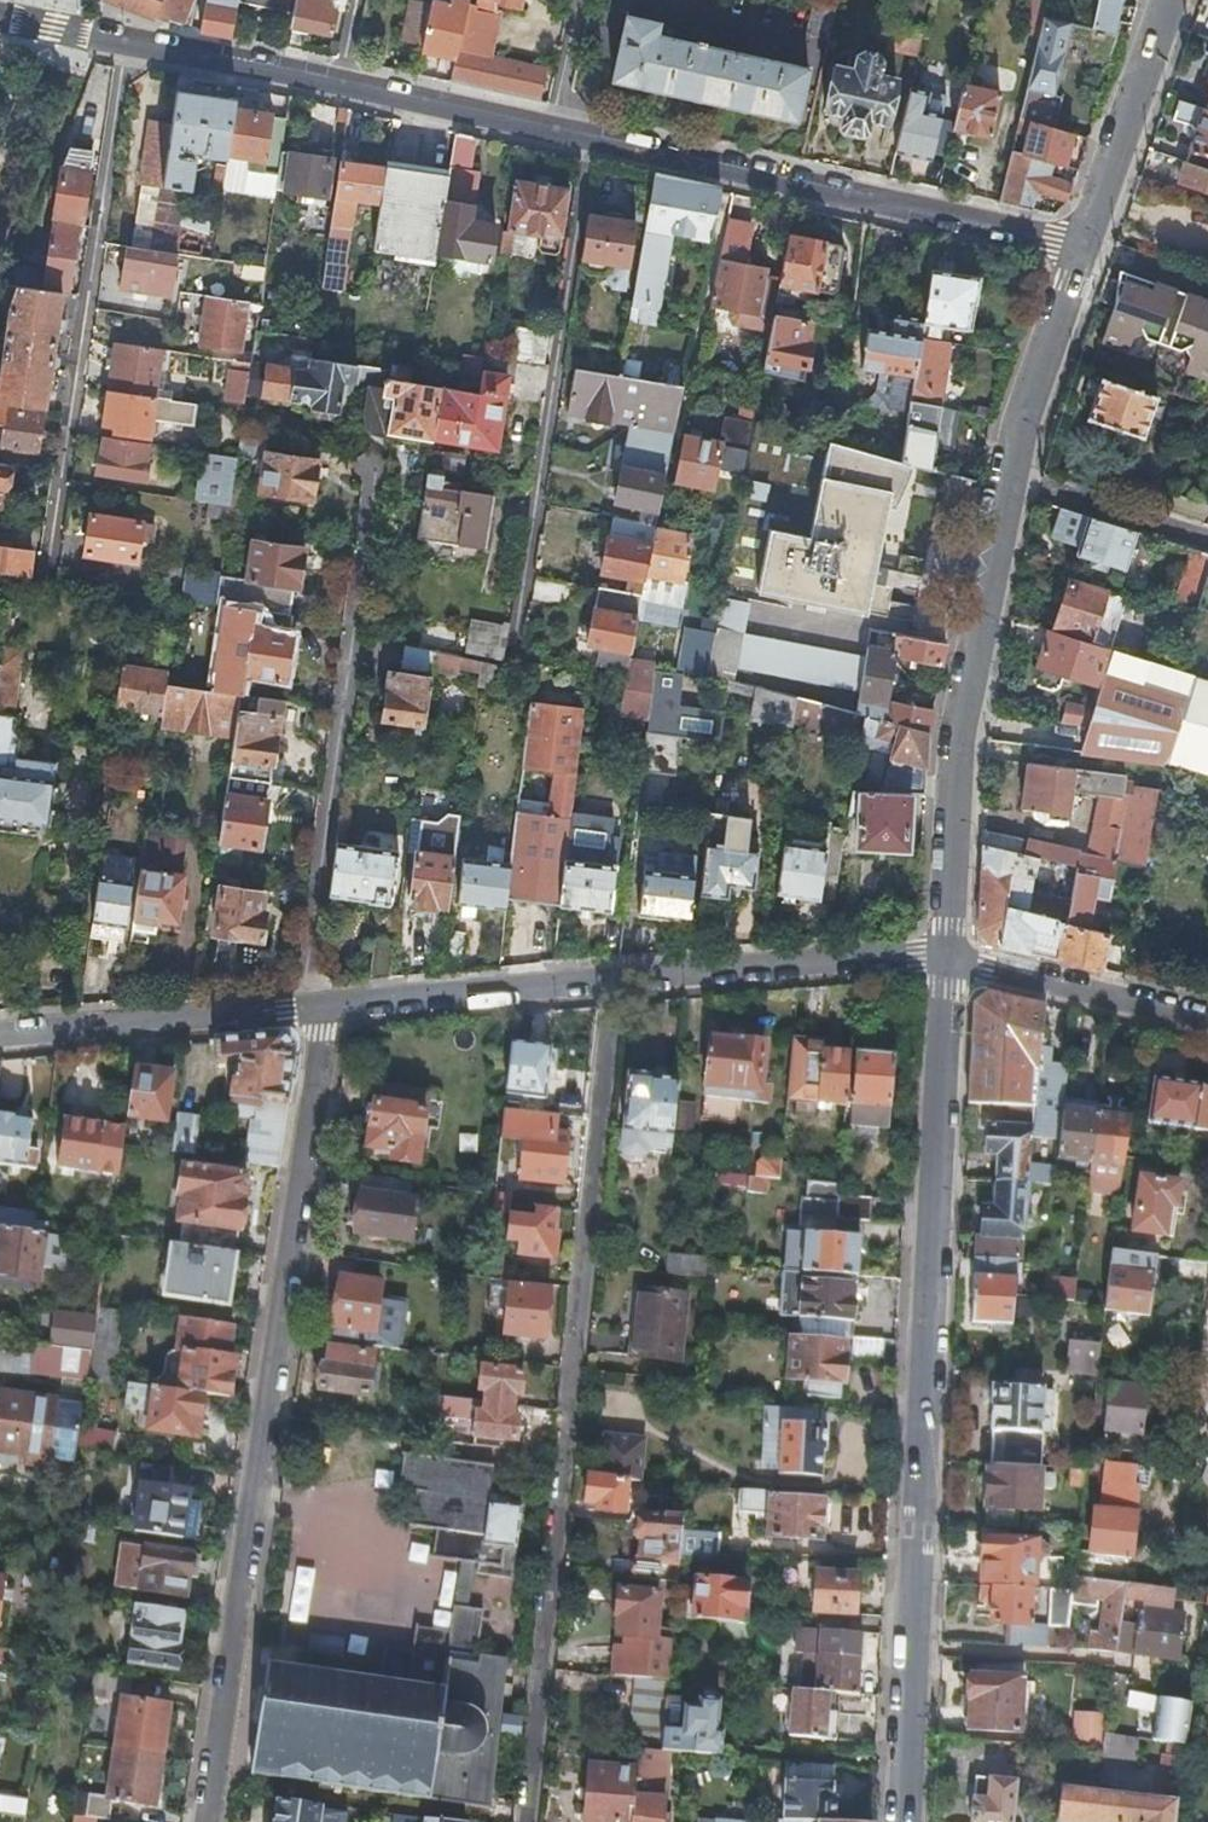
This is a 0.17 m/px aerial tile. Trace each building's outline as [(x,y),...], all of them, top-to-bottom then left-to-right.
[(180,25),(192,27),(197,0),(115,0),(154,15),(155,13),(168,18),(179,24),(180,25)] [(232,34),(237,9),(239,0),(207,0),(206,3),(201,29),(232,34)] [(290,28),(307,32),(308,27),(331,32),(336,6),(327,4),(328,0),(295,0),(294,8),(290,28)] [(424,0),(410,0),(402,38),(423,43),(432,2),(424,0)] [(422,49),(456,56),(469,0),(450,0),(450,3),(439,0),(432,0),(432,2),(423,43),(422,49)] [(451,80),(539,100),(547,67),(491,55),(502,8),(496,7),(497,4),(511,7),(512,0),(469,0),(456,56),(451,80)] [(511,7),(521,9),(523,0),(512,0),(511,7)] [(837,4),(818,0),(812,0),(806,31),(830,36),(837,4)] [(1092,27),(1115,33),(1118,19),(1128,21),(1133,7),(1122,4),(1123,0),(1098,0),(1092,27)] [(1039,34),(1044,15),(1029,11),(1024,31),(1039,34)] [(658,21),(625,14),(611,78),(798,120),(809,66),(706,44),(707,40),(697,37),(696,42),(655,33),(658,21)] [(1071,21),(1044,15),(1039,34),(1020,116),(1031,119),(1057,128),(1064,97),(1054,94),(1071,21)] [(906,21),(905,20),(898,19),(891,49),(917,55),(924,25),(920,24),(906,21)] [(835,65),(825,109),(841,113),(838,125),(843,132),(862,137),(868,132),(871,119),(886,123),(895,79),(881,75),(884,61),(880,54),(862,51),(854,55),(851,69),(835,65)] [(198,77),(182,74),(174,123),(164,183),(187,186),(193,187),(197,160),(209,162),(210,153),(229,157),(229,153),(237,106),(239,97),(196,90),(198,77)] [(1198,105),(1207,109),(1207,76),(1198,105)] [(1000,89),(964,81),(955,118),(953,128),(989,136),(1000,89)] [(33,105),(17,99),(7,124),(23,131),(33,105)] [(1179,99),(1173,119),(1198,127),(1192,144),(1168,137),(1163,151),(1187,160),(1188,160),(1191,149),(1207,154),(1207,109),(1198,105),(1179,99)] [(941,112),(906,105),(896,150),(931,158),(932,152),(940,115),(941,112)] [(237,106),(229,153),(254,157),(253,163),(258,168),(279,172),(283,149),(287,117),(274,114),(274,112),(237,106)] [(953,128),(955,118),(940,115),(932,152),(947,155),(953,128)] [(1031,119),(1023,151),(1055,161),(1065,164),(1073,133),(1057,128),(1031,119)] [(164,183),(174,123),(152,120),(133,244),(154,247),(164,183)] [(449,175),(437,250),(491,259),(497,222),(472,218),(479,171),(469,169),(475,134),(457,130),(451,166),(449,175)] [(65,164),(56,214),(84,219),(97,135),(80,132),(75,166),(65,164)] [(344,148),(343,158),(388,165),(390,155),(344,148)] [(1013,148),(1000,201),(1031,208),(1035,190),(1065,200),(1067,199),(1073,182),(1049,174),(1055,161),(1023,151),(1013,148)] [(283,149),(279,172),(277,187),(299,190),(298,199),(306,200),(307,192),(326,195),(332,157),(283,149)] [(1188,160),(1207,166),(1207,154),(1191,149),(1188,160)] [(229,153),(229,157),(228,163),(224,187),(276,197),(277,187),(279,172),(258,168),(253,163),(254,157),(229,153)] [(343,158),(323,285),(342,288),(346,261),(345,262),(350,228),(351,226),(356,200),(382,203),(388,165),(343,158)] [(1187,160),(1181,179),(1207,188),(1207,166),(1188,160),(1187,160)] [(214,190),(223,192),(224,187),(228,163),(219,161),(214,190)] [(375,247),(435,259),(437,250),(449,175),(388,165),(382,203),(375,247)] [(695,234),(712,237),(721,188),(654,173),(628,318),(637,320),(643,321),(654,323),(671,230),(695,234)] [(516,177),(508,229),(514,230),(538,233),(536,248),(540,252),(553,255),(559,250),(569,186),(516,177)] [(187,186),(164,183),(154,247),(174,250),(180,223),(183,204),(185,198),(187,186)] [(325,203),(326,195),(307,192),(306,200),(325,203)] [(183,204),(180,223),(206,229),(210,209),(183,204)] [(614,260),(629,262),(636,221),(589,214),(581,263),(584,263),(588,270),(603,272),(610,267),(613,267),(614,260)] [(68,290),(78,222),(53,218),(52,230),(46,269),(43,287),(62,290),(68,290)] [(508,229),(504,228),(496,278),(507,280),(514,230),(508,229)] [(788,235),(787,238),(780,276),(776,300),(792,303),(794,295),(810,298),(812,288),(829,291),(835,287),(843,249),(839,244),(802,237),(801,237),(788,235)] [(133,244),(129,243),(122,287),(170,294),(177,251),(174,250),(154,247),(133,244)] [(749,317),(772,322),(773,315),(776,300),(780,276),(766,273),(767,266),(720,257),(710,304),(730,308),(729,314),(734,321),(743,322),(749,317)] [(241,271),(264,275),(266,264),(248,262),(242,261),(241,271)] [(17,265),(14,283),(43,287),(46,269),(17,265)] [(920,335),(939,338),(941,322),(970,327),(978,276),(931,268),(923,315),(920,335)] [(1125,271),(1101,340),(1127,349),(1131,338),(1142,333),(1144,338),(1179,350),(1185,347),(1189,358),(1185,370),(1207,378),(1207,309),(1145,287),(1148,279),(1125,271)] [(27,405),(47,408),(62,290),(43,287),(14,283),(8,282),(3,296),(13,297),(1,381),(0,381),(0,401),(27,405)] [(224,355),(235,356),(252,359),(256,328),(260,301),(208,293),(201,342),(225,346),(224,355)] [(889,407),(907,410),(909,399),(920,335),(923,315),(890,309),(886,329),(868,326),(861,367),(880,370),(877,389),(862,402),(857,404),(857,411),(858,416),(862,421),(867,424),(872,425),(874,420),(889,407)] [(768,344),(763,370),(797,378),(799,365),(805,366),(810,342),(806,342),(810,322),(773,315),(772,322),(771,326),(768,344)] [(618,374),(633,376),(643,321),(637,320),(628,318),(625,337),(621,358),(618,374)] [(521,326),(516,357),(544,361),(549,330),(521,326)] [(344,375),(354,377),(356,363),(311,356),(314,336),(294,333),(289,365),(252,360),(247,389),(315,400),(314,403),(338,407),(344,375)] [(941,404),(951,341),(939,338),(920,335),(909,399),(941,404)] [(163,346),(117,339),(111,387),(174,396),(176,386),(158,384),(163,346)] [(464,359),(483,362),(484,352),(486,343),(467,340),(464,359)] [(586,368),(618,374),(621,358),(605,355),(607,343),(591,340),(586,368)] [(443,385),(435,436),(496,445),(507,374),(513,375),(516,357),(484,352),(483,362),(478,391),(460,388),(443,385)] [(245,406),(247,389),(252,360),(252,359),(235,356),(234,364),(231,364),(226,395),(240,397),(239,405),(245,406)] [(464,359),(460,388),(478,391),(483,362),(464,359)] [(354,377),(369,379),(372,365),(356,363),(354,377)] [(369,379),(366,398),(382,401),(383,392),(395,394),(389,430),(435,437),(435,436),(443,385),(415,380),(386,375),(387,368),(372,365),(369,379)] [(799,365),(797,378),(803,380),(805,366),(799,365)] [(656,524),(665,478),(683,385),(633,376),(618,374),(586,368),(575,366),(568,411),(588,415),(587,420),(609,424),(609,419),(629,423),(615,501),(643,507),(641,520),(656,524)] [(1102,378),(1088,419),(1143,438),(1157,396),(1102,378)] [(196,421),(200,400),(174,396),(111,387),(110,387),(105,421),(125,424),(125,429),(151,433),(153,415),(196,421)] [(759,391),(747,389),(741,418),(754,420),(759,391)] [(912,464),(930,468),(937,427),(941,404),(909,399),(907,410),(899,460),(912,464)] [(0,401),(0,422),(4,422),(1,444),(39,449),(44,412),(26,409),(27,405),(0,401)] [(958,432),(963,410),(950,407),(941,404),(937,427),(958,432)] [(986,416),(988,408),(975,405),(973,413),(986,416)] [(686,434),(677,480),(713,488),(718,458),(746,463),(754,420),(741,418),(726,415),(721,442),(686,434)] [(267,449),(269,436),(241,431),(239,447),(266,451),(260,489),(312,497),(317,457),(267,449)] [(151,439),(103,433),(98,469),(146,476),(151,439)] [(894,459),(827,441),(810,539),(769,531),(758,592),(868,614),(873,585),(876,570),(876,566),(890,490),(895,459),(894,459)] [(234,481),(238,451),(222,449),(205,446),(197,497),(231,503),(234,484),(234,481)] [(435,451),(432,466),(464,471),(466,456),(435,451)] [(746,463),(718,458),(717,466),(745,471),(746,463)] [(899,460),(895,459),(890,490),(899,492),(900,491),(902,488),(905,485),(907,481),(909,477),(911,472),(912,469),(912,467),(912,464),(899,460)] [(9,463),(0,462),(0,504),(1,505),(4,488),(6,488),(6,486),(8,486),(12,484),(14,469),(12,466),(8,465),(9,463)] [(437,473),(429,472),(419,534),(510,547),(518,495),(460,486),(460,484),(436,480),(437,473)] [(768,480),(753,477),(751,492),(766,495),(768,480)] [(234,484),(231,503),(228,522),(240,524),(246,486),(234,484)] [(1174,491),(1167,511),(1203,523),(1205,518),(1206,516),(1207,515),(1207,514),(1207,513),(1207,502),(1174,491)] [(86,552),(137,560),(143,520),(92,513),(86,552)] [(656,527),(656,524),(641,520),(616,515),(613,515),(609,536),(608,536),(601,571),(631,577),(628,591),(643,594),(644,587),(647,574),(653,544),(656,527)] [(1077,553),(1125,568),(1137,530),(1090,515),(1077,553)] [(691,534),(656,527),(653,544),(647,574),(682,581),(691,534)] [(247,582),(220,578),(216,602),(223,603),(294,614),(304,546),(253,538),(247,582)] [(29,575),(32,549),(0,544),(0,570),(10,572),(29,575)] [(1180,600),(1197,605),(1206,572),(1207,567),(1207,551),(1192,546),(1184,577),(1186,578),(1180,600)] [(220,578),(220,574),(194,570),(190,598),(216,602),(220,578)] [(876,570),(873,585),(886,587),(889,573),(876,570)] [(1197,605),(1207,609),(1207,573),(1206,572),(1197,605)] [(644,587),(680,594),(682,581),(647,574),(644,587)] [(1092,640),(1109,646),(1111,646),(1127,596),(1069,578),(1055,624),(1093,636),(1092,640)] [(637,624),(643,594),(628,591),(601,585),(597,607),(594,607),(588,641),(602,644),(598,663),(615,666),(616,661),(629,663),(631,658),(637,624)] [(747,605),(721,600),(719,609),(716,630),(742,636),(747,605)] [(291,632),(294,614),(223,603),(212,688),(242,692),(243,692),(243,691),(244,684),(247,671),(268,675),(286,677),(293,632),(291,632)] [(716,630),(719,609),(709,606),(704,630),(715,631),(716,630)] [(469,616),(467,628),(464,651),(497,656),(502,621),(469,616)] [(464,651),(467,628),(420,622),(417,643),(464,651)] [(715,631),(704,630),(686,626),(679,671),(707,676),(708,672),(715,631)] [(864,715),(888,721),(889,713),(884,712),(885,704),(894,650),(881,648),(883,630),(870,628),(865,658),(859,693),(856,712),(864,715)] [(1092,640),(1051,628),(1036,677),(1039,683),(1054,688),(1060,684),(1064,672),(1097,681),(1109,646),(1092,640)] [(735,671),(742,636),(716,630),(715,631),(708,672),(730,678),(734,679),(735,671)] [(923,660),(941,664),(946,642),(894,632),(893,639),(902,641),(899,656),(908,658),(907,664),(922,667),(923,660)] [(50,823),(58,760),(55,760),(51,756),(35,754),(30,757),(17,755),(20,736),(14,729),(16,714),(13,714),(23,637),(2,634),(0,652),(0,817),(50,823)] [(865,658),(742,636),(735,671),(859,693),(865,658)] [(436,648),(406,642),(403,664),(433,669),(436,648)] [(1082,751),(1163,761),(1164,769),(1178,766),(1207,774),(1207,677),(1115,648),(1096,706),(1090,725),(1082,751)] [(490,668),(491,660),(482,657),(480,666),(490,668)] [(656,663),(631,658),(629,663),(628,669),(627,674),(621,712),(649,716),(656,663)] [(170,668),(123,661),(116,705),(164,712),(168,681),(170,668)] [(616,661),(615,666),(628,669),(629,663),(616,661)] [(426,721),(432,676),(390,669),(384,715),(426,721)] [(266,687),(268,675),(247,671),(244,684),(266,687)] [(734,679),(730,678),(729,689),(754,696),(750,720),(792,726),(793,720),(797,696),(734,679)] [(242,692),(212,688),(168,681),(164,712),(161,731),(166,731),(168,724),(236,734),(242,692)] [(273,760),(283,697),(243,691),(243,692),(242,692),(236,734),(230,774),(252,778),(260,779),(263,759),(273,760)] [(860,739),(861,734),(864,715),(856,712),(797,696),(793,720),(860,739)] [(1063,699),(1058,721),(1090,725),(1096,706),(1063,699)] [(575,707),(531,701),(523,765),(553,769),(547,817),(517,813),(512,862),(508,896),(561,903),(567,858),(571,822),(576,782),(577,770),(576,770),(584,708),(575,707)] [(888,721),(928,732),(932,709),(891,701),(889,713),(888,721)] [(579,755),(585,709),(584,708),(576,770),(577,770),(579,755)] [(926,768),(928,732),(888,721),(864,715),(861,734),(892,742),(889,757),(891,761),(899,764),(903,761),(926,768)] [(675,772),(680,735),(647,731),(642,769),(675,772)] [(421,752),(409,750),(407,763),(420,765),(421,752)] [(1145,863),(1160,787),(1137,784),(1137,781),(1126,779),(1126,775),(1029,763),(1024,807),(1049,811),(1052,818),(1063,819),(1070,815),(1072,802),(1078,803),(1079,795),(1072,794),(1072,790),(1099,793),(1088,851),(1117,858),(1145,863)] [(925,794),(926,778),(886,776),(885,791),(910,793),(925,794)] [(273,780),(260,779),(252,778),(249,796),(227,793),(221,834),(220,839),(261,845),(267,799),(270,800),(273,780)] [(910,793),(885,791),(851,789),(848,813),(858,814),(857,845),(907,847),(910,793)] [(750,815),(710,809),(706,834),(699,892),(726,895),(728,884),(753,886),(758,846),(746,845),(750,815)] [(457,839),(461,813),(449,811),(437,819),(421,817),(417,850),(409,915),(434,918),(436,900),(449,902),(457,839)] [(775,891),(833,900),(844,832),(829,830),(831,821),(788,814),(775,891)] [(413,816),(408,849),(417,850),(421,817),(413,816)] [(185,832),(147,827),(143,856),(166,859),(181,861),(185,832)] [(1023,838),(984,829),(983,844),(1022,852),(1023,838)] [(218,852),(220,839),(221,834),(209,832),(206,851),(218,852)] [(1078,864),(1081,850),(1033,840),(1031,854),(1078,864)] [(399,850),(338,841),(331,894),(370,899),(370,900),(389,902),(389,901),(392,901),(399,850)] [(1022,852),(983,844),(979,928),(989,944),(1001,946),(1006,906),(1057,919),(1057,920),(1066,922),(1078,864),(1031,854),(1022,852)] [(659,849),(658,856),(645,854),(638,914),(689,920),(697,854),(659,849)] [(585,861),(567,858),(561,903),(560,903),(611,910),(617,865),(614,865),(615,855),(612,851),(602,850),(599,853),(599,855),(598,862),(585,861)] [(1117,858),(1088,851),(1081,850),(1078,864),(1066,922),(1086,927),(1093,893),(1109,896),(1117,858)] [(94,911),(93,921),(126,925),(136,856),(103,851),(99,875),(94,911)] [(598,862),(599,855),(585,854),(585,861),(598,862)] [(458,901),(506,907),(508,896),(512,862),(464,856),(458,901)] [(225,876),(228,859),(217,857),(215,874),(225,876)] [(179,872),(181,861),(166,859),(164,870),(179,872)] [(141,866),(132,929),(156,933),(159,918),(177,921),(184,873),(179,872),(164,870),(141,866)] [(262,889),(221,883),(215,931),(262,937),(266,910),(259,909),(262,889)] [(1006,906),(1001,946),(1103,969),(1110,933),(1086,927),(1066,922),(1057,920),(1057,919),(1006,906)] [(1034,1127),(1033,1137),(1062,1140),(1065,1109),(1070,1066),(1051,1063),(1053,1047),(1044,1045),(1048,1004),(991,991),(976,1003),(973,1044),(970,1103),(1012,1105),(1011,1125),(1034,1127)] [(253,1118),(246,1162),(278,1166),(283,1131),(296,1045),(283,1034),(213,1039),(215,1062),(236,1060),(233,1079),(232,1079),(228,1102),(231,1103),(230,1112),(237,1113),(236,1116),(248,1118),(255,1113),(258,1113),(257,1119),(253,1118)] [(823,1041),(792,1038),(787,1101),(847,1106),(848,1104),(849,1082),(851,1052),(822,1049),(823,1041)] [(710,1039),(705,1096),(768,1102),(770,1084),(760,1083),(763,1042),(743,1040),(743,1042),(710,1039)] [(548,1046),(511,1042),(506,1086),(523,1088),(523,1094),(543,1096),(548,1046)] [(853,1082),(849,1082),(848,1104),(890,1107),(894,1056),(856,1053),(853,1082)] [(134,1067),(127,1117),(165,1122),(172,1075),(156,1073),(157,1070),(134,1067)] [(673,1135),(678,1082),(655,1079),(655,1076),(629,1074),(624,1130),(627,1130),(673,1135)] [(1151,1121),(1207,1130),(1207,1086),(1158,1077),(1151,1121)] [(416,1162),(425,1110),(401,1105),(404,1088),(377,1083),(373,1103),(367,1103),(364,1121),(370,1122),(367,1145),(392,1149),(391,1157),(416,1162)] [(401,1105),(425,1110),(427,1092),(404,1088),(401,1105)] [(679,1103),(677,1127),(691,1128),(694,1105),(679,1103)] [(555,1121),(556,1113),(504,1108),(501,1138),(521,1140),(518,1159),(525,1160),(523,1178),(564,1183),(569,1133),(554,1131),(555,1121)] [(1060,1158),(1092,1161),(1098,1113),(1065,1109),(1062,1140),(1060,1158)] [(1098,1113),(1092,1161),(1089,1190),(1123,1194),(1127,1165),(1128,1157),(1130,1145),(1133,1117),(1098,1113)] [(178,1114),(173,1151),(195,1154),(200,1117),(178,1114)] [(0,1115),(0,1163),(25,1167),(31,1119),(0,1115)] [(119,1176),(123,1143),(126,1127),(64,1119),(58,1167),(119,1176)] [(997,1180),(1029,1182),(1033,1137),(1034,1127),(1011,1125),(989,1124),(988,1153),(999,1153),(997,1180)] [(626,1142),(672,1146),(673,1135),(627,1130),(626,1142)] [(1146,1148),(1130,1145),(1128,1157),(1144,1159),(1146,1148)] [(782,1161),(782,1160),(766,1158),(759,1163),(758,1176),(769,1177),(781,1179),(782,1161)] [(176,1243),(236,1251),(247,1174),(183,1165),(179,1195),(183,1195),(176,1243)] [(715,1172),(714,1185),(725,1185),(725,1178),(726,1173),(715,1172)] [(405,1179),(373,1174),(370,1192),(360,1190),(354,1233),(409,1241),(415,1198),(403,1196),(405,1179)] [(750,1175),(750,1181),(749,1192),(767,1193),(769,1177),(758,1176),(750,1175)] [(1183,1181),(1144,1175),(1136,1231),(1175,1237),(1183,1181)] [(1023,1246),(1029,1182),(997,1180),(996,1207),(985,1207),(984,1234),(980,1234),(979,1256),(1006,1257),(1018,1258),(1023,1259),(1023,1246)] [(805,1247),(803,1272),(857,1277),(858,1277),(862,1220),(839,1218),(841,1195),(841,1185),(810,1182),(808,1197),(802,1197),(798,1247),(805,1247)] [(493,1211),(509,1212),(510,1204),(511,1193),(495,1191),(495,1192),(493,1211)] [(862,1220),(871,1221),(873,1197),(841,1195),(839,1218),(862,1220)] [(509,1215),(506,1239),(519,1240),(517,1253),(554,1257),(557,1233),(554,1233),(556,1209),(538,1207),(537,1218),(509,1215)] [(33,1232),(35,1217),(0,1212),(0,1227),(33,1232)] [(111,1233),(112,1228),(94,1225),(92,1239),(110,1242),(111,1233)] [(45,1233),(33,1232),(0,1227),(0,1276),(39,1281),(45,1233)] [(176,1243),(174,1242),(169,1270),(163,1269),(159,1295),(231,1305),(238,1252),(236,1251),(176,1243)] [(1138,1252),(1116,1249),(1114,1267),(1123,1268),(1123,1262),(1136,1263),(1138,1252)] [(663,1272),(706,1277),(707,1265),(708,1258),(665,1254),(663,1272)] [(1018,1277),(1018,1258),(1006,1257),(979,1256),(974,1320),(1015,1323),(1017,1295),(1019,1277),(1018,1277)] [(1206,1265),(1163,1260),(1161,1279),(1204,1285),(1206,1265)] [(1114,1267),(1109,1305),(1108,1308),(1153,1313),(1158,1273),(1123,1268),(1114,1267)] [(775,1270),(754,1269),(754,1281),(774,1283),(775,1270)] [(802,1272),(801,1280),(857,1284),(857,1277),(803,1272),(802,1272)] [(341,1276),(334,1326),(373,1331),(381,1282),(341,1276)] [(1077,1299),(1079,1283),(1046,1279),(1044,1297),(1077,1299)] [(801,1280),(799,1319),(854,1323),(857,1284),(801,1280)] [(545,1337),(550,1289),(509,1285),(504,1333),(545,1337)] [(641,1289),(634,1355),(680,1360),(686,1294),(641,1289)] [(1079,1289),(1077,1301),(1093,1302),(1094,1290),(1079,1289)] [(115,1381),(125,1310),(100,1307),(99,1315),(94,1351),(90,1380),(115,1384),(115,1381)] [(94,1351),(99,1315),(56,1309),(51,1345),(94,1351)] [(227,1356),(232,1324),(184,1318),(179,1350),(176,1350),(170,1353),(169,1354),(167,1356),(166,1358),(162,1388),(163,1388),(202,1393),(231,1397),(234,1373),(227,1372),(230,1357),(227,1356)] [(799,1319),(797,1333),(853,1337),(854,1323),(799,1319)] [(1102,1354),(1104,1342),(1073,1338),(1069,1368),(1100,1372),(1102,1354)] [(791,1378),(811,1380),(810,1397),(842,1399),(843,1382),(845,1382),(848,1343),(793,1340),(791,1378)] [(374,1390),(376,1390),(378,1372),(376,1372),(379,1355),(374,1354),(374,1352),(333,1346),(328,1348),(326,1363),(322,1363),(318,1387),(373,1396),(374,1390)] [(23,1372),(25,1354),(0,1351),(0,1369),(23,1372)] [(438,1354),(433,1395),(443,1396),(448,1354),(438,1353),(438,1354)] [(237,1358),(230,1357),(227,1372),(234,1373),(237,1358)] [(483,1366),(523,1369),(524,1362),(483,1358),(483,1366)] [(487,1389),(486,1401),(512,1404),(513,1392),(521,1393),(523,1369),(483,1366),(480,1389),(487,1389)] [(199,1420),(202,1393),(163,1388),(162,1388),(130,1383),(127,1410),(151,1413),(149,1431),(199,1438),(202,1420),(199,1420)] [(995,1430),(993,1464),(1044,1466),(1046,1429),(1044,1429),(1046,1387),(995,1384),(994,1403),(994,1430),(995,1430)] [(1149,1388),(1111,1384),(1103,1446),(1115,1448),(1115,1452),(1141,1455),(1149,1388)] [(0,1424),(0,1452),(51,1458),(78,1462),(80,1448),(83,1428),(87,1403),(5,1392),(0,1424)] [(478,1411),(475,1443),(498,1446),(499,1437),(517,1439),(519,1415),(511,1414),(512,1404),(486,1401),(484,1411),(478,1411)] [(827,1450),(830,1410),(769,1407),(767,1429),(782,1430),(779,1475),(823,1478),(824,1450),(827,1450)] [(99,1451),(115,1453),(118,1433),(83,1428),(80,1448),(99,1451)] [(782,1430),(767,1429),(764,1474),(779,1475),(782,1430)] [(606,1437),(602,1477),(628,1479),(641,1481),(645,1441),(606,1437)] [(78,1462),(77,1465),(97,1467),(99,1451),(80,1448),(78,1462)] [(435,1555),(462,1559),(475,1561),(504,1566),(507,1545),(518,1546),(523,1504),(517,1503),(518,1497),(490,1494),(494,1462),(405,1450),(400,1487),(417,1489),(412,1525),(438,1528),(435,1555)] [(0,1452),(0,1474),(47,1480),(51,1458),(0,1452)] [(1134,1483),(1136,1463),(1089,1457),(1087,1468),(1085,1484),(1085,1487),(1104,1490),(1101,1507),(1096,1506),(1090,1551),(1090,1553),(1130,1558),(1140,1484),(1134,1483)] [(145,1464),(135,1530),(183,1537),(189,1490),(169,1487),(172,1468),(145,1464)] [(1085,1484),(1087,1468),(1056,1467),(1055,1482),(1085,1484)] [(987,1509),(987,1522),(1018,1524),(1019,1510),(1039,1511),(1041,1472),(989,1469),(987,1509)] [(602,1477),(589,1475),(586,1501),(599,1503),(598,1511),(625,1513),(628,1479),(602,1477)] [(677,1501),(685,1502),(687,1486),(677,1485),(677,1501)] [(773,1498),(773,1491),(742,1489),(740,1511),(770,1513),(769,1536),(822,1539),(824,1500),(773,1498)] [(599,1503),(586,1501),(586,1510),(598,1511),(599,1503)] [(641,1557),(680,1560),(680,1558),(683,1529),(684,1519),(640,1515),(638,1537),(643,1538),(641,1557)] [(680,1558),(717,1560),(719,1532),(683,1529),(680,1558)] [(1049,1586),(1063,1587),(1064,1557),(1044,1556),(1044,1540),(1002,1538),(1002,1535),(989,1535),(988,1530),(986,1530),(983,1583),(1031,1585),(1037,1586),(1049,1586)] [(189,1575),(198,1577),(201,1554),(124,1544),(118,1587),(186,1596),(189,1575)] [(1086,1576),(1090,1553),(1090,1551),(1077,1549),(1074,1574),(1086,1576)] [(456,1604),(469,1606),(475,1561),(462,1559),(456,1604)] [(814,1611),(857,1613),(859,1573),(816,1571),(814,1611)] [(1126,1581),(1086,1576),(1074,1574),(1072,1588),(1071,1593),(1105,1599),(1100,1634),(1093,1633),(1091,1646),(1116,1649),(1126,1581)] [(687,1618),(739,1622),(741,1606),(744,1606),(745,1583),(741,1583),(741,1581),(697,1578),(695,1602),(688,1601),(687,1618)] [(1168,1611),(1170,1588),(1126,1581),(1116,1649),(1116,1651),(1178,1657),(1183,1613),(1168,1611)] [(1031,1585),(983,1583),(982,1599),(993,1600),(991,1622),(1011,1623),(1010,1642),(1047,1645),(1047,1625),(1029,1624),(1031,1592),(1031,1585)] [(1071,1593),(1072,1588),(1063,1587),(1049,1586),(1047,1623),(1064,1624),(1067,1598),(1071,1593)] [(615,1675),(637,1678),(669,1681),(669,1680),(670,1662),(672,1649),(674,1629),(656,1628),(661,1592),(619,1588),(616,1614),(619,1615),(617,1633),(627,1635),(626,1645),(619,1644),(615,1675)] [(394,1617),(393,1602),(333,1602),(333,1617),(394,1617)] [(183,1611),(137,1604),(130,1661),(185,1668),(188,1646),(179,1645),(183,1611)] [(382,1648),(507,1666),(508,1657),(479,1653),(485,1609),(469,1606),(456,1604),(453,1628),(417,1622),(414,1646),(383,1641),(382,1648)] [(807,1652),(805,1689),(829,1691),(858,1693),(861,1693),(861,1686),(863,1655),(864,1631),(847,1630),(835,1629),(831,1629),(809,1627),(800,1627),(798,1652),(807,1652)] [(49,1665),(50,1656),(0,1648),(0,1662),(34,1667),(48,1669),(49,1665)] [(501,1718),(507,1666),(382,1648),(378,1677),(268,1660),(251,1772),(492,1804),(499,1736),(501,1718)] [(670,1662),(669,1680),(681,1681),(683,1663),(670,1662)] [(128,1693),(130,1676),(95,1671),(95,1672),(91,1696),(110,1699),(111,1691),(128,1693)] [(1025,1677),(973,1674),(972,1705),(968,1709),(966,1722),(970,1726),(970,1728),(1021,1731),(1025,1677)] [(631,1734),(663,1737),(664,1729),(669,1681),(637,1678),(631,1734)] [(803,1689),(792,1688),(789,1734),(837,1738),(839,1710),(828,1709),(829,1691),(805,1689),(803,1689)] [(1186,1744),(1193,1699),(1171,1696),(1168,1715),(1159,1713),(1157,1725),(1166,1726),(1164,1741),(1166,1741),(1186,1744)] [(116,1747),(163,1753),(165,1738),(168,1739),(171,1736),(174,1717),(173,1713),(169,1711),(170,1703),(123,1697),(116,1747)] [(1130,1700),(1110,1697),(1106,1732),(1125,1735),(1130,1700)] [(663,1737),(663,1741),(662,1750),(689,1752),(723,1755),(724,1731),(719,1731),(721,1700),(700,1698),(699,1706),(686,1705),(684,1731),(664,1729),(663,1737)] [(1101,1739),(1100,1709),(1072,1709),(1072,1740),(1101,1739)] [(523,1720),(501,1718),(499,1736),(521,1738),(523,1720)] [(1104,1747),(1071,1745),(1071,1762),(1138,1766),(1139,1737),(1125,1735),(1106,1732),(1104,1747)] [(1180,1786),(1186,1744),(1166,1741),(1160,1784),(1180,1786)] [(161,1769),(163,1753),(116,1747),(109,1795),(109,1797),(111,1797),(156,1804),(157,1797),(160,1797),(162,1794),(165,1773),(164,1770),(161,1769)] [(662,1750),(636,1748),(635,1766),(630,1821),(669,1821),(670,1821),(671,1815),(667,1812),(665,1812),(670,1756),(688,1757),(689,1752),(662,1750)] [(837,1764),(787,1760),(786,1780),(783,1819),(826,1821),(837,1821),(839,1797),(835,1797),(837,1764)] [(738,1805),(741,1763),(704,1761),(701,1803),(738,1805)] [(635,1766),(591,1763),(586,1821),(630,1821),(635,1766)] [(1019,1780),(991,1777),(989,1798),(975,1797),(973,1821),(1015,1821),(1019,1780)] [(1178,1798),(1063,1784),(1058,1819),(1086,1821),(1175,1821),(1178,1798)] [(74,1814),(99,1818),(108,1819),(111,1797),(109,1797),(109,1795),(77,1790),(77,1792),(74,1814)] [(26,1817),(29,1798),(0,1794),(0,1813),(26,1817)] [(322,1807),(280,1801),(276,1821),(320,1821),(322,1807)] [(424,1817),(378,1810),(373,1821),(424,1821),(424,1817)]
